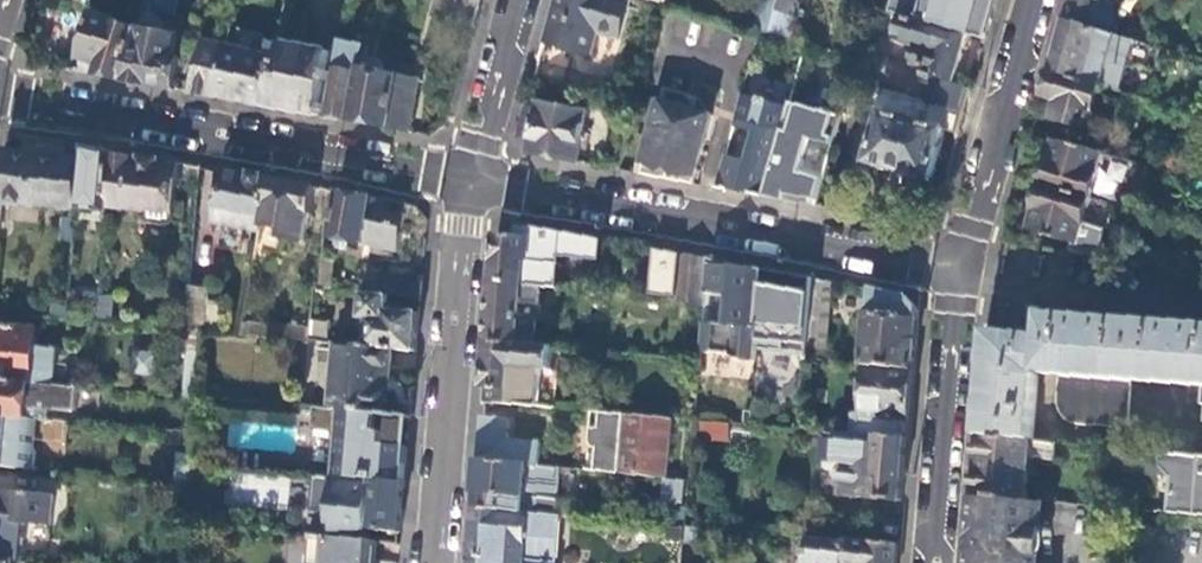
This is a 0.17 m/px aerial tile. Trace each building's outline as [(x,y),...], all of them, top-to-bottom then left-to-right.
[(141,29),(126,81),(143,84),(174,90),(181,57),(177,56),(181,36),(165,33),(168,20),(178,13),(180,1),(179,0),(149,0),(141,29)] [(560,12),(552,10),(546,31),(542,44),(562,49),(562,51),(591,59),(599,34),(620,40),(629,7),(615,3),(615,0),(563,0),(560,12)] [(776,0),(764,0),(756,30),(767,33),(776,0)] [(799,0),(776,0),(767,33),(788,39),(799,0)] [(1065,20),(1113,33),(1117,19),(1113,10),(1116,0),(1070,0),(1065,20)] [(987,39),(993,15),(994,13),(958,4),(950,28),(969,34),(987,39)] [(126,81),(141,29),(118,23),(119,21),(96,13),(82,60),(84,61),(102,66),(98,76),(126,81)] [(950,28),(900,14),(893,39),(930,50),(923,77),(955,86),(969,34),(950,28)] [(1113,33),(1065,20),(1057,46),(1050,71),(1102,86),(1119,91),(1127,66),(1157,69),(1163,48),(1113,33)] [(293,21),(283,61),(270,107),(302,113),(327,117),(335,62),(337,53),(302,47),(307,25),(293,21)] [(370,38),(371,37),(352,31),(343,62),(362,68),(370,38)] [(362,68),(361,73),(352,122),(390,128),(409,132),(418,81),(382,74),(384,62),(377,60),(380,40),(370,38),(362,68)] [(227,47),(228,46),(204,41),(190,93),(213,97),(227,47)] [(283,61),(227,47),(213,97),(238,101),(270,107),(283,61)] [(102,66),(84,61),(81,73),(98,76),(102,66)] [(335,62),(327,117),(345,120),(352,122),(361,73),(341,70),(342,63),(335,62)] [(1089,129),(1102,86),(1050,71),(1043,97),(1059,100),(1054,119),(1055,119),(1049,139),(1056,141),(1081,149),(1087,128),(1089,129)] [(965,114),(972,91),(955,86),(923,77),(921,84),(931,87),(927,104),(965,114)] [(660,177),(694,183),(712,114),(685,107),(687,96),(670,92),(667,103),(661,101),(640,173),(660,177)] [(725,155),(716,187),(734,190),(763,196),(765,189),(783,193),(782,199),(795,202),(815,205),(824,174),(802,168),(811,139),(833,145),(841,115),(831,113),(833,110),(824,107),(823,111),(789,102),(788,107),(768,102),(769,99),(762,97),(761,100),(742,94),(733,126),(756,132),(748,161),(725,155)] [(588,110),(527,99),(516,140),(524,153),(565,161),(578,163),(588,110)] [(960,134),(965,114),(927,104),(921,123),(914,120),(916,114),(901,109),(899,116),(882,111),(876,131),(872,144),(867,163),(931,180),(945,130),(960,134)] [(872,144),(876,131),(870,129),(866,142),(872,144)] [(1044,186),(1093,200),(1106,155),(1081,149),(1056,141),(1044,186)] [(86,159),(81,209),(86,210),(85,218),(107,220),(108,211),(110,212),(110,207),(115,157),(116,151),(102,149),(88,146),(86,159)] [(44,206),(81,209),(86,159),(7,149),(1,204),(9,205),(7,222),(41,226),(44,206)] [(115,157),(110,207),(175,213),(180,163),(115,157)] [(247,175),(223,171),(215,213),(217,213),(215,223),(261,231),(261,226),(270,179),(247,175)] [(270,179),(261,226),(283,230),(282,238),(305,243),(315,188),(296,184),(270,179)] [(1079,246),(1093,200),(1044,186),(1031,232),(1079,246)] [(765,189),(763,196),(782,199),(783,193),(765,189)] [(368,197),(341,192),(332,240),(400,252),(408,205),(368,197)] [(495,258),(493,282),(539,286),(539,288),(546,288),(552,230),(533,227),(510,223),(497,233),(495,258)] [(681,254),(661,250),(654,295),(677,296),(681,254)] [(689,255),(681,254),(677,296),(676,299),(705,305),(706,293),(709,259),(689,255)] [(335,259),(324,258),(321,289),(333,290),(335,259)] [(756,362),(764,269),(723,261),(709,259),(706,293),(730,296),(727,325),(704,323),(701,352),(732,355),(737,360),(756,362)] [(421,297),(423,276),(384,274),(382,295),(388,295),(421,297)] [(826,349),(832,282),(815,279),(809,347),(826,349)] [(539,286),(493,282),(490,321),(488,343),(534,346),(536,320),(519,319),(520,304),(537,305),(539,288),(539,286)] [(867,313),(863,363),(866,363),(913,367),(917,321),(919,309),(912,300),(901,299),(901,294),(869,289),(867,313)] [(388,295),(382,295),(362,294),(360,328),(369,329),(368,345),(393,347),(416,350),(418,326),(419,313),(387,311),(388,295)] [(190,299),(187,329),(203,331),(206,301),(190,299)] [(1191,325),(1072,316),(1042,314),(1041,335),(987,331),(985,357),(978,437),(1028,439),(1038,372),(1057,374),(1056,396),(1058,407),(1060,413),(1063,416),(1068,419),(1074,421),(1126,425),(1130,379),(1201,384),(1199,402),(1201,403),(1201,326),(1191,325)] [(313,329),(244,322),(242,334),(312,340),(313,329)] [(37,329),(0,326),(0,381),(56,386),(60,349),(36,347),(37,329)] [(203,331),(187,329),(182,397),(199,398),(204,331),(203,331)] [(368,345),(337,342),(332,408),(377,412),(388,413),(393,347),(368,345)] [(534,346),(488,343),(485,377),(483,401),(539,407),(543,369),(549,370),(551,348),(534,346)] [(910,400),(913,367),(866,363),(861,415),(855,416),(854,434),(907,439),(910,400)] [(557,371),(549,370),(543,369),(539,407),(554,408),(557,371)] [(78,388),(56,386),(0,381),(0,416),(29,417),(29,412),(29,408),(43,409),(76,411),(78,388)] [(406,460),(408,447),(383,444),(384,431),(375,430),(377,412),(332,408),(310,407),(308,430),(332,432),(336,450),(334,477),(342,478),(404,484),(406,460)] [(597,428),(590,427),(588,439),(588,440),(589,443),(591,445),(593,447),(596,448),(593,471),(667,478),(671,418),(599,412),(597,428)] [(40,450),(42,420),(32,419),(32,417),(29,417),(0,416),(0,465),(35,469),(36,449),(40,450)] [(506,441),(507,426),(513,427),(514,420),(508,420),(508,418),(482,417),(479,450),(478,461),(540,466),(542,445),(506,441)] [(698,438),(728,440),(730,420),(699,418),(698,438)] [(191,484),(196,434),(185,433),(183,461),(178,461),(177,483),(191,484)] [(854,434),(839,433),(836,464),(845,464),(842,496),(901,501),(903,479),(907,439),(854,434)] [(1028,439),(978,437),(976,462),(973,494),(1027,498),(1030,456),(1055,459),(1056,442),(1028,439)] [(1182,512),(1201,514),(1201,454),(1172,451),(1170,466),(1184,476),(1182,512)] [(560,468),(540,466),(478,461),(475,490),(474,507),(528,513),(528,511),(541,513),(542,499),(557,500),(560,468)] [(1170,466),(1167,511),(1182,512),(1184,476),(1170,466)] [(334,477),(317,476),(314,500),(340,502),(342,478),(334,477)] [(401,517),(404,484),(342,478),(340,502),(372,505),(369,529),(400,532),(401,517)] [(8,562),(23,562),(25,538),(50,540),(55,495),(7,491),(5,511),(0,510),(0,562),(8,562)] [(1027,498),(973,494),(969,540),(967,562),(1031,562),(1032,553),(1037,553),(1038,527),(1035,527),(1038,499),(1027,498)] [(542,499),(541,513),(556,514),(557,500),(542,499)] [(474,507),(469,554),(469,562),(546,562),(546,558),(558,559),(562,517),(528,513),(474,507)] [(698,525),(686,524),(686,527),(684,550),(695,551),(698,525)] [(375,541),(311,535),(309,562),(373,562),(375,541)] [(897,545),(808,536),(806,562),(896,562),(897,545)]
